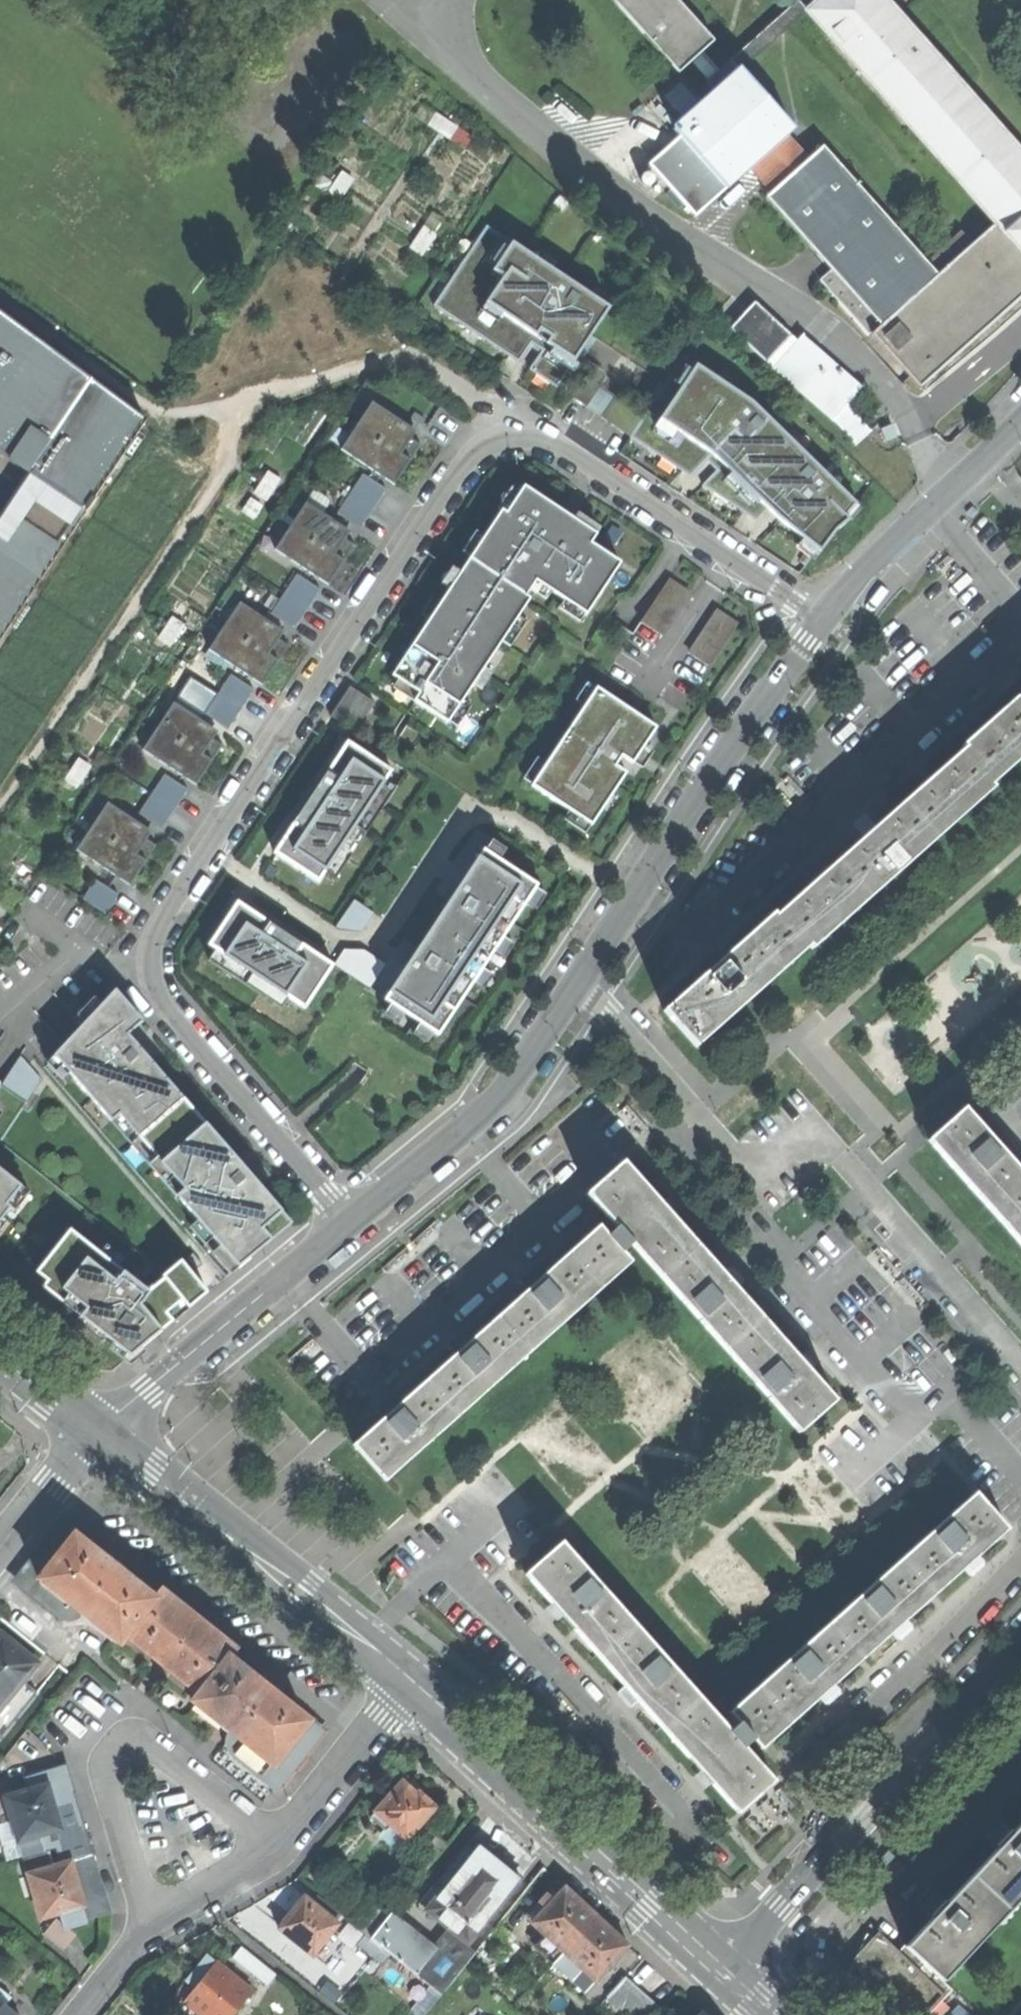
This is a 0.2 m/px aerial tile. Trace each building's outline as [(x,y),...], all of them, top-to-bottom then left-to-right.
[(732,60),(717,73),(700,55),(714,41),(677,0),(613,0),(679,73),(693,61),(711,80),(708,83),(716,92),(674,130),(680,137),(649,165),(671,189),(666,194),(679,209),(684,204),(686,207),(684,210),(688,214),(691,211),(695,217),(750,170),(767,190),(764,192),(768,196),(766,197),(832,270),(820,280),(868,334),(871,332),(919,387),(1020,299),(1020,154),(884,0),(799,0),(732,60)] [(436,114),(428,126),(449,139),(457,127),(436,114)] [(339,200),(353,180),(342,172),(328,193),(339,200)] [(485,226),(433,307),(520,363),(534,342),(538,345),(544,349),(531,369),(558,387),(610,307),(485,226)] [(435,234),(423,227),(409,249),(422,257),(435,234)] [(728,331),(767,366),(792,337),(753,303),(728,331)] [(0,319),(0,511),(26,473),(84,512),(148,418),(0,319)] [(792,337),(767,366),(831,422),(846,405),(861,388),(805,338),(800,344),(792,337)] [(644,417),(631,437),(692,478),(709,460),(715,465),(719,469),(703,485),(756,521),(774,502),(778,507),(783,511),(776,518),(817,551),(856,504),(750,402),(682,357),(644,417)] [(601,418),(631,437),(644,417),(585,378),(572,398),(586,408),(601,418)] [(356,426),(410,462),(421,445),(411,439),(407,436),(412,428),(372,402),(356,426)] [(872,429),(846,405),(831,422),(858,445),(872,429)] [(399,477),(410,462),(356,426),(341,450),(381,476),(386,468),(399,477)] [(416,431),(412,428),(407,436),(411,439),(414,435),(416,431)] [(397,482),(399,477),(386,468),(381,476),(394,485),(397,482)] [(254,493),(266,501),(280,479),(268,471),(254,493)] [(364,475),(350,495),(373,509),(386,489),(364,475)] [(501,510),(392,675),(419,693),(414,701),(448,723),(530,598),(526,596),(536,581),(586,615),(620,563),(590,543),(594,538),(547,507),(549,504),(524,486),(506,513),(501,510)] [(313,492),(306,502),(323,513),(329,503),(329,499),(317,491),(313,492)] [(350,495),(338,514),(360,529),(373,509),(350,495)] [(290,526),(343,562),(355,545),(345,539),(341,536),(346,529),(323,513),(306,502),(290,526)] [(572,519),(549,504),(547,507),(594,538),(596,535),(572,519)] [(333,578),(343,562),(290,526),(274,550),(314,576),(319,569),(333,578)] [(350,532),(346,529),(341,536),(345,539),(348,535),(350,532)] [(330,582),(333,578),(319,569),(314,576),(328,585),(330,582)] [(297,574),(284,594),(307,609),(320,589),(297,574)] [(640,623),(659,636),(689,591),(670,579),(640,623)] [(294,629),(307,609),(284,594),(271,614),(294,629)] [(224,626),(278,662),(289,646),(279,639),(275,636),(280,629),(240,602),(224,626)] [(739,625),(720,612),(690,656),(709,668),(739,625)] [(171,618),(158,639),(170,646),(182,625),(171,618)] [(267,678),(278,662),(224,626),(208,650),(248,676),(253,669),(267,678)] [(284,632),(280,629),(275,636),(279,639),(282,635),(284,632)] [(264,682),(267,678),(253,669),(248,676),(262,685),(264,682)] [(231,675),(218,695),(240,709),(253,690),(231,675)] [(663,1011),(697,1048),(810,947),(812,949),(993,789),(990,786),(1020,759),(1020,680),(1016,685),(1008,691),(1014,699),(962,745),(964,748),(876,826),(873,824),(878,820),(871,811),(866,815),(864,814),(858,819),(852,824),(854,826),(846,833),(854,842),(861,835),(864,838),(775,916),(773,914),(720,960),(714,953),(706,960),(699,966),(705,974),(663,1011)] [(374,702),(349,686),(330,715),(355,732),(374,702)] [(596,688),(531,785),(591,825),(626,773),(615,766),(619,761),(621,756),(632,763),(656,727),(596,688)] [(218,695),(205,714),(227,729),(240,709),(218,695)] [(158,726),(212,762),(222,746),(213,739),(208,736),(213,729),(174,703),(158,726)] [(201,778),(212,762),(158,726),(142,750),(182,776),(187,769),(201,778)] [(218,732),(213,729),(208,736),(213,739),(216,735),(218,732)] [(347,741),(327,772),(339,779),(305,830),(294,822),(273,853),(318,882),(325,872),(385,781),(392,771),(347,741)] [(91,766),(78,758),(64,780),(77,788),(91,766)] [(198,782),(201,778),(187,769),(182,776),(196,786),(198,782)] [(310,797),(294,822),(305,830),(339,779),(327,772),(310,797)] [(165,775),(152,795),(174,809),(188,789),(165,775)] [(396,788),(385,781),(325,872),(336,879),(396,788)] [(139,814),(162,829),(174,809),(152,795),(139,814)] [(92,827),(145,862),(156,846),(147,839),(142,836),(147,829),(108,803),(92,827)] [(135,878),(145,862),(92,827),(76,850),(116,877),(121,869),(135,878)] [(142,836),(147,839),(149,835),(152,832),(147,829),(142,836)] [(483,850),(384,1000),(391,1004),(405,1014),(419,1023),(412,1033),(427,1043),(434,1033),(438,1036),(468,990),(520,912),(538,885),(499,860),(506,850),(491,840),(485,850),(483,850)] [(132,882),(135,878),(121,869),(116,877),(130,886),(132,882)] [(119,895),(96,879),(82,900),(105,915),(119,895)] [(354,899),(335,928),(338,930),(361,932),(374,913),(354,899)] [(237,902),(208,945),(216,949),(289,998),(305,1009),(334,966),(302,944),(294,956),(261,934),(269,923),(237,902)] [(284,933),(269,923),(261,934),(294,956),(302,944),(284,933)] [(282,1009),(289,998),(216,949),(208,960),(282,1009)] [(344,950),(334,966),(369,989),(386,965),(364,950),(344,950)] [(143,1021),(115,990),(54,1055),(238,1268),(292,1224),(235,1158),(145,1054),(128,1035),(143,1021)] [(398,1024),(405,1014),(391,1004),(384,1014),(398,1024)] [(21,1056),(2,1085),(27,1101),(41,1079),(21,1056)] [(929,1140),(1020,1244),(1020,1171),(1004,1152),(1009,1146),(1003,1140),(996,1132),(991,1137),(965,1108),(929,1140)] [(623,1162),(587,1194),(617,1228),(608,1236),(622,1252),(631,1244),(799,1432),(836,1400),(799,1359),(736,1288),(743,1282),(737,1275),(729,1267),(723,1273),(668,1212),(623,1162)] [(11,1207),(15,1210),(29,1193),(0,1170),(0,1221),(11,1207)] [(382,1419),(353,1445),(385,1481),(632,1262),(622,1252),(608,1236),(599,1226),(541,1277),(535,1270),(526,1277),(520,1283),(526,1290),(469,1341),(463,1334),(456,1340),(448,1347),(454,1355),(397,1406),(390,1399),(383,1405),(376,1411),(382,1419)] [(46,1280),(41,1287),(126,1353),(134,1344),(138,1339),(145,1345),(207,1293),(180,1260),(162,1276),(164,1278),(147,1291),(70,1229),(36,1272),(46,1280)] [(193,1253),(186,1259),(195,1270),(202,1264),(193,1253)] [(975,1493),(729,1712),(738,1722),(752,1738),(761,1748),(828,1689),(894,1630),(967,1565),(1008,1530),(975,1493)] [(80,1609),(118,1639),(120,1641),(125,1633),(152,1599),(133,1583),(130,1587),(116,1577),(120,1573),(107,1563),(104,1566),(91,1556),(94,1552),(81,1541),(62,1526),(18,1580),(58,1613),(62,1614),(67,1616),(71,1615),(73,1614),(77,1613),(80,1609)] [(561,1542),(525,1574),(555,1609),(632,1694),(709,1780),(737,1813),(774,1780),(744,1746),(752,1738),(738,1722),(729,1730),(561,1542)] [(115,1643),(118,1639),(80,1609),(77,1613),(73,1614),(71,1615),(67,1616),(62,1614),(58,1613),(18,1580),(15,1584),(56,1617),(59,1619),(63,1620),(67,1621),(72,1620),(76,1618),(80,1616),(115,1643)] [(235,1651),(159,1590),(152,1599),(125,1633),(143,1647),(147,1643),(160,1653),(157,1658),(163,1663),(170,1668),(173,1664),(186,1674),(183,1678),(201,1692),(228,1659),(235,1651)] [(36,1693),(22,1681),(36,1663),(0,1634),(0,1736),(36,1693)] [(247,1674),(228,1659),(201,1692),(195,1700),(197,1702),(194,1705),(228,1732),(226,1736),(225,1740),(225,1743),(226,1748),(228,1752),(231,1757),(273,1789),(318,1732),(305,1722),(306,1721),(287,1705),(283,1709),(270,1699),(274,1695),(269,1691),(261,1685),(258,1689),(244,1678),(247,1674)] [(862,1764),(856,1759),(845,1771),(842,1774),(845,1778),(848,1780),(862,1764)] [(65,1766),(26,1778),(30,1789),(5,1797),(11,1819),(17,1839),(18,1840),(20,1839),(26,1858),(86,1838),(77,1806),(65,1766)] [(406,1839),(412,1832),(434,1808),(418,1794),(416,1796),(409,1789),(401,1783),(376,1811),(391,1825),(406,1839)] [(371,1817),(386,1831),(391,1825),(376,1811),(371,1817)] [(8,1842),(17,1839),(11,1819),(2,1822),(8,1842)] [(1008,1910),(1020,1896),(1020,1822),(1011,1832),(999,1821),(991,1830),(984,1837),(997,1849),(972,1875),(1008,1910)] [(418,1836),(412,1832),(406,1839),(391,1825),(386,1831),(382,1835),(402,1854),(418,1836)] [(86,1904),(61,1912),(66,1926),(110,1912),(97,1872),(86,1838),(26,1858),(31,1873),(72,1859),(86,1904)] [(421,1903),(469,1943),(521,1880),(492,1856),(473,1841),(421,1903)] [(868,1857),(874,1863),(885,1850),(888,1847),(884,1844),(881,1841),(868,1857)] [(72,1859),(31,1873),(27,1874),(41,1919),(61,1912),(86,1904),(72,1859)] [(905,1946),(913,1954),(942,1980),(1008,1910),(972,1875),(946,1902),(933,1891),(926,1899),(918,1907),(931,1919),(905,1946)] [(549,1938),(564,1952),(596,1917),(582,1904),(565,1888),(533,1923),(549,1938)] [(293,1912),(278,1931),(312,1958),(339,1925),(305,1898),(293,1912)] [(415,1974),(436,1949),(392,1914),(372,1939),(390,1954),(415,1974)] [(564,1952),(595,1980),(627,1945),(615,1934),(596,1917),(564,1952)] [(76,1935),(66,1926),(56,1919),(44,1935),(63,1951),(76,1935)] [(353,1950),(357,1945),(364,1935),(349,1923),(337,1938),(353,1950)] [(498,1925),(484,1944),(477,1952),(490,1962),(509,1937),(511,1935),(498,1925)] [(436,1949),(415,1974),(441,1996),(464,1967),(475,1954),(468,1948),(449,1933),(436,1949)] [(382,1965),(390,1954),(372,1939),(365,1934),(364,1935),(357,1945),(382,1965)] [(476,1937),(468,1948),(475,1954),(477,1952),(484,1944),(476,1937)] [(553,1964),(564,1952),(549,1938),(538,1950),(553,1964)] [(864,1977),(878,1984),(875,1987),(879,1991),(885,1996),(888,1993),(896,2001),(911,2014),(929,2014),(945,1998),(934,1988),(942,1980),(913,1954),(906,1961),(894,1951),(878,1943),(864,1977)] [(242,1946),(232,1958),(267,1986),(276,1974),(242,1946)] [(595,1980),(564,1952),(553,1964),(584,1992),(595,1980)] [(169,2001),(187,2014),(196,2014),(198,2013),(200,2014),(232,2014),(252,1990),(216,1961),(215,1962),(206,1955),(190,1975),(169,2001)] [(662,2010),(625,1977),(607,1997),(626,2014),(657,2014),(662,2010)] [(342,1993),(326,1981),(318,1992),(333,2004),(342,1993)] [(0,2002),(0,2014),(17,2014),(0,2002)]
